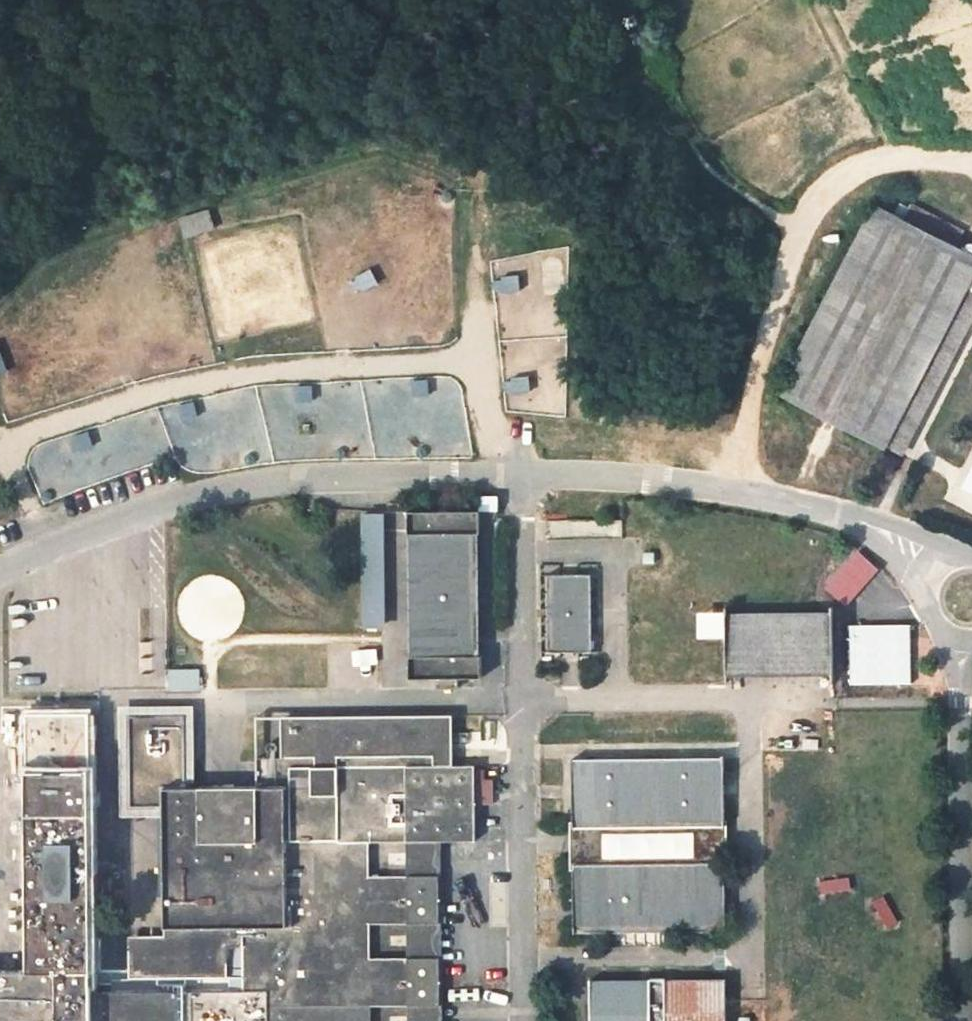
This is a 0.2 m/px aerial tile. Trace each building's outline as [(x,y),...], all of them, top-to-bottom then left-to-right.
[(640,31),(628,34),(631,43),(642,40),(640,31)] [(971,277),(971,257),(878,210),(782,394),(883,446),(971,277)] [(887,449),(901,456),(971,320),(971,288),(887,449)] [(248,391),(176,404),(179,416),(209,411),(213,438),(249,432),(247,420),(253,418),(248,391)] [(103,478),(142,467),(137,452),(142,450),(134,425),(108,433),(115,455),(98,460),(103,478)] [(481,530),(481,509),(409,511),(408,534),(411,534),(423,533),(425,654),(412,653),(409,653),(410,679),(440,679),(439,689),(460,688),(461,678),(484,679),(484,654),(470,654),(468,530),(481,530)] [(365,514),(367,627),(384,626),(382,513),(365,514)] [(484,654),(481,530),(468,530),(470,654),(484,654)] [(423,533),(411,534),(412,653),(425,654),(423,533)] [(595,652),(593,576),(548,576),(549,653),(595,652)] [(834,675),(834,610),(729,611),(728,676),(834,675)] [(384,626),(367,627),(367,643),(384,642),(384,626)] [(168,688),(201,689),(201,671),(169,670),(168,688)] [(474,765),(433,766),(433,757),(449,757),(448,717),(285,722),(284,722),(285,785),(257,786),(163,786),(165,927),(142,927),(142,951),(129,951),(129,973),(228,973),(228,942),(244,942),(244,987),(92,988),(89,712),(27,714),(28,970),(0,970),(0,1020),(371,1020),(372,1006),(409,1006),(444,1006),(442,957),(410,957),(369,958),(371,922),(409,922),(442,921),(441,874),(409,876),(369,876),(369,843),(408,842),(439,842),(476,841),(474,765)] [(283,716),(256,716),(257,786),(285,785),(284,722),(285,722),(448,717),(448,714),(283,716)] [(724,771),(724,761),(573,763),(573,824),(725,821),(724,783),(724,771)] [(573,824),(575,870),(724,868),(725,821),(573,824)] [(409,876),(441,874),(439,842),(408,842),(409,876)] [(727,925),(724,868),(575,870),(576,926),(727,925)] [(442,957),(442,921),(409,922),(410,957),(442,957)] [(726,984),(590,984),(591,1020),(727,1020),(726,984)] [(444,1006),(409,1006),(410,1020),(443,1020),(444,1006)]
